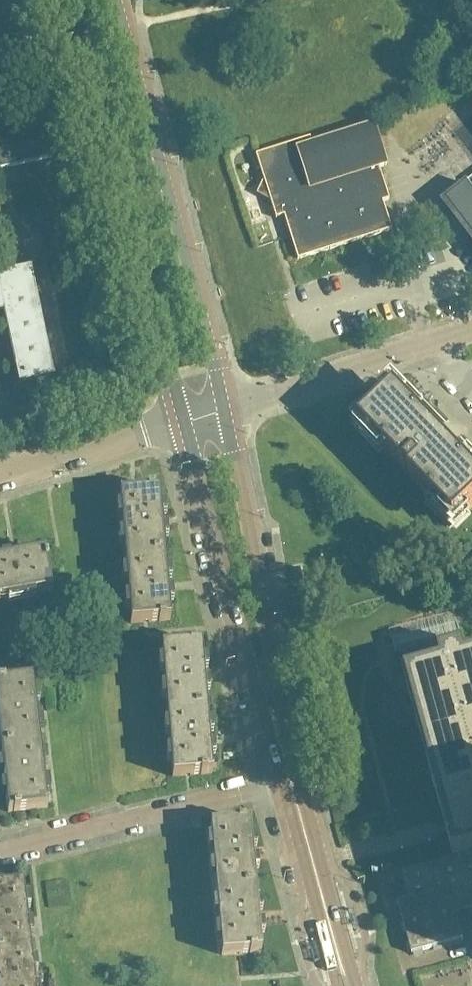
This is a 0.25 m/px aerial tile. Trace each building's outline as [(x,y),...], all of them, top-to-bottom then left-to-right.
[(389,199),(379,167),(386,164),(374,126),(312,145),(310,137),(302,139),(256,154),(263,178),(263,179),(263,180),(260,187),(260,188),(263,196),(269,200),(270,202),(270,201),(276,218),(284,215),(285,221),(297,259),(391,229),(382,201),(389,199)] [(52,157),(45,127),(0,138),(0,169),(52,157)] [(469,181),(469,180),(468,181),(470,184),(447,202),(459,218),(458,219),(464,226),(465,226),(471,234),(471,179),(469,181)] [(37,294),(31,268),(0,274),(0,310),(4,309),(16,365),(15,365),(19,384),(54,376),(52,368),(37,294)] [(455,523),(466,512),(471,507),(471,471),(465,464),(456,454),(420,418),(406,403),(395,392),(384,403),(372,415),(360,426),(371,437),(385,452),(430,498),(444,512),(455,523)] [(162,518),(159,489),(153,490),(153,489),(147,490),(137,491),(132,492),(119,493),(122,526),(125,558),(165,555),(162,527),(162,522),(162,518)] [(48,577),(48,573),(46,564),(47,564),(46,558),(45,558),(44,552),(18,557),(14,557),(9,558),(0,560),(0,600),(21,597),(51,592),(48,577)] [(167,582),(165,555),(125,558),(127,590),(130,623),(143,622),(149,621),(159,620),(159,621),(165,620),(170,619),(168,591),(168,587),(167,582)] [(206,708),(204,681),(204,676),(203,672),(201,643),(195,644),(195,643),(189,644),(179,645),(161,647),(164,679),(167,712),(206,708)] [(466,657),(464,647),(440,654),(442,663),(406,673),(406,674),(404,675),(407,688),(446,829),(453,854),(455,853),(456,855),(401,870),(409,899),(398,902),(412,953),(463,939),(457,916),(456,912),(471,907),(471,656),(466,657)] [(38,727),(36,711),(35,703),(34,697),(32,679),(3,682),(3,681),(0,681),(0,748),(40,743),(38,732),(38,727)] [(208,736),(206,708),(167,712),(169,744),(172,776),(186,775),(190,775),(201,774),(201,775),(207,774),(207,773),(212,773),(209,745),(209,740),(208,736)] [(44,775),(42,760),(41,754),(40,743),(0,748),(3,775),(4,780),(4,784),(8,813),(14,812),(20,812),(20,811),(48,808),(45,789),(45,783),(44,775)] [(256,886),(254,859),(254,854),(253,850),(251,822),(244,822),(244,821),(239,822),(239,823),(228,823),(223,824),(210,825),(213,858),(216,890),(256,886)] [(25,902),(23,884),(0,887),(0,953),(30,949),(29,938),(28,933),(26,917),(25,907),(25,902)] [(259,914),(256,886),(216,890),(218,917),(219,922),(221,955),(235,954),(239,953),(250,953),(256,953),(256,952),(262,952),(259,923),(259,919),(259,917),(259,914)] [(34,981),(32,965),(32,961),(30,949),(0,953),(0,985),(35,985),(34,981)]
